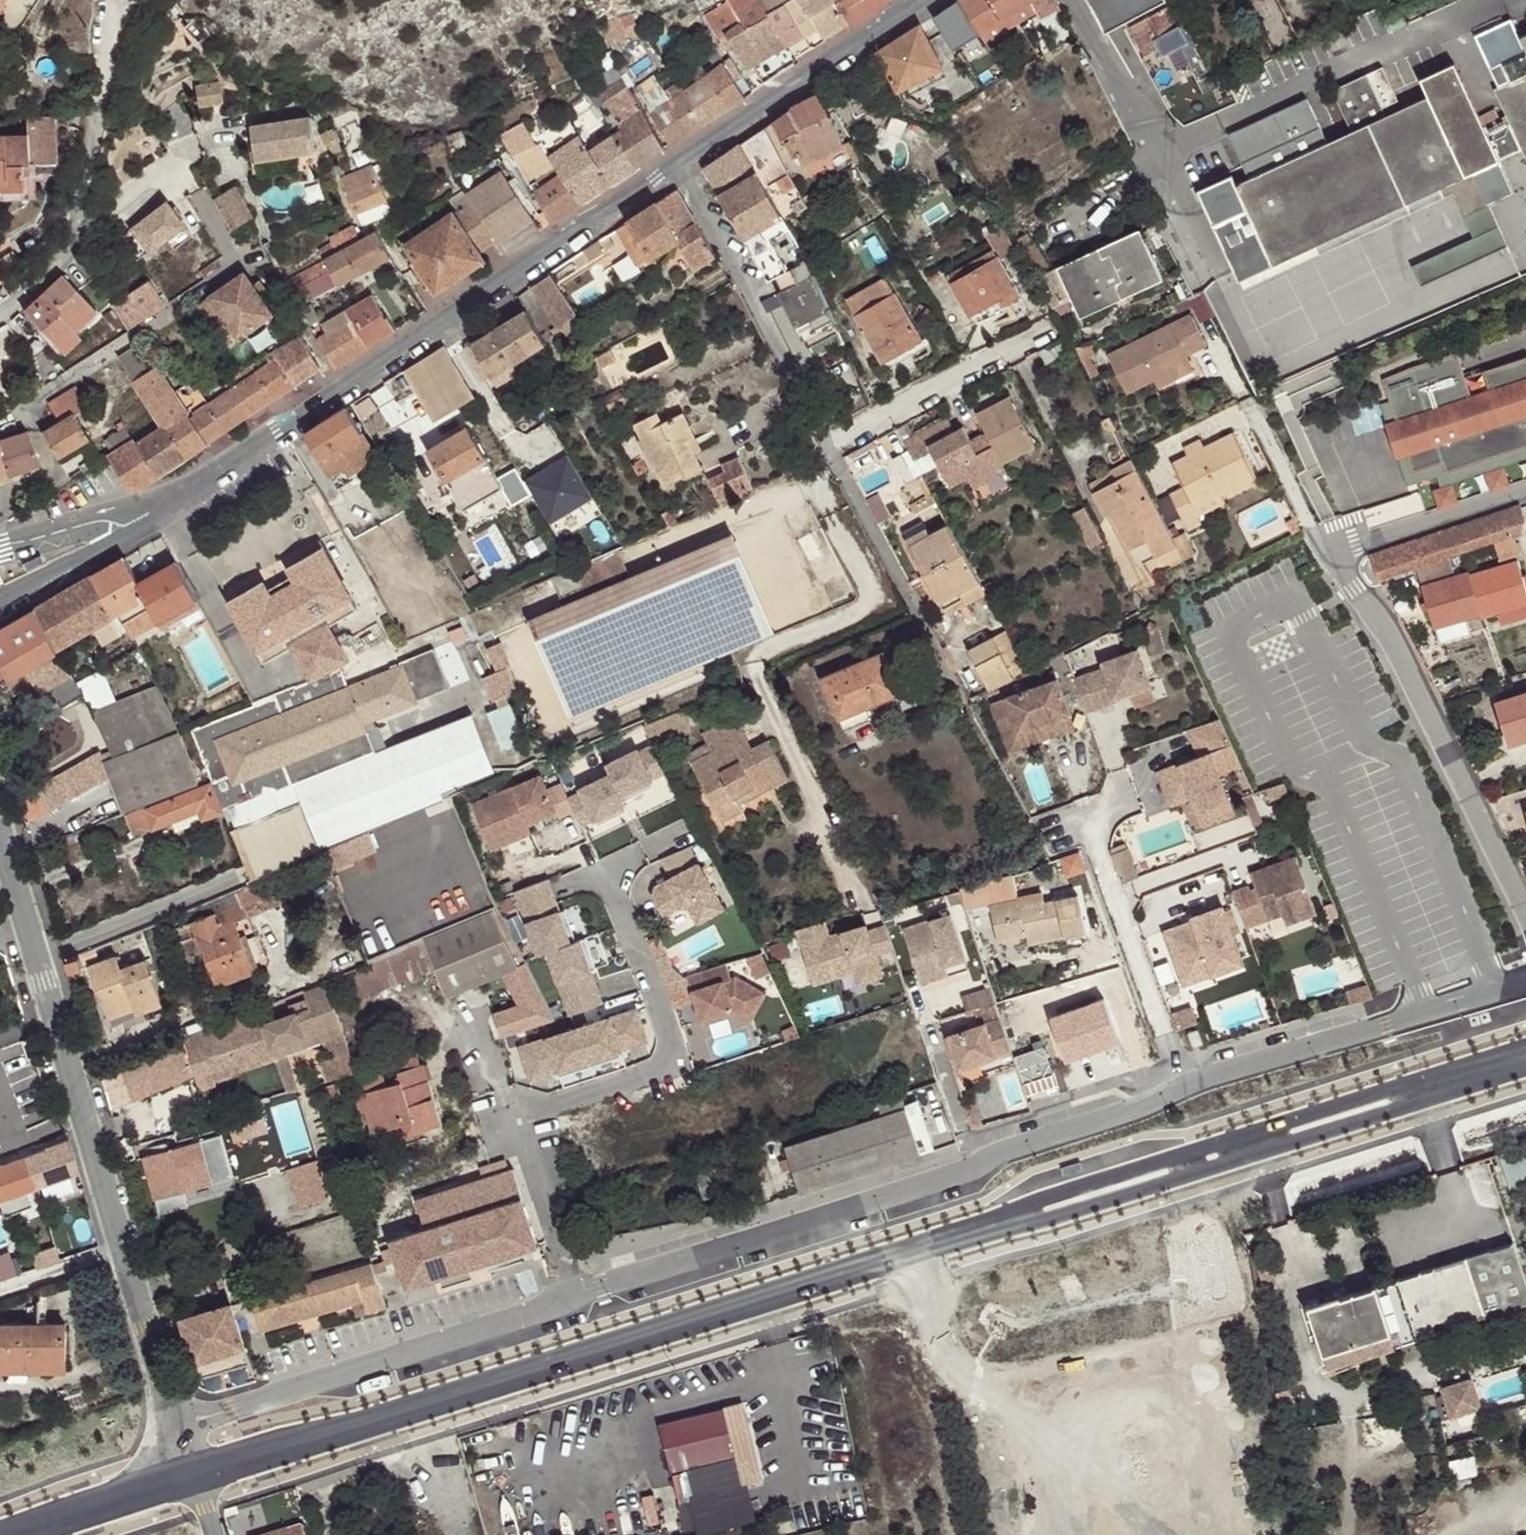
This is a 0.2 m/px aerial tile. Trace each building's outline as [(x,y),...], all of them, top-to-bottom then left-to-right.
[(705,14),(710,24),(718,37),(727,33),(747,66),(787,43),(769,14),(760,0),(730,0),(727,2),(705,14)] [(804,35),(818,27),(802,0),(760,0),(769,14),(785,5),(804,35)] [(824,38),(847,24),(834,0),(802,0),(818,27),(824,38)] [(847,24),(850,28),(878,9),(877,8),(888,0),(834,0),(847,24)] [(979,33),(959,0),(933,18),(956,49),(979,33)] [(959,0),(979,33),(1000,20),(1011,14),(1002,0),(959,0)] [(1011,14),(1031,2),(1041,20),(1057,12),(1060,10),(1055,0),(1002,0),(1011,14)] [(1100,32),(1160,0),(1082,0),(1100,32)] [(787,43),(796,57),(811,47),(804,35),(785,5),(769,14),(787,43)] [(1170,6),(1131,27),(1146,56),(1160,49),(1155,39),(1180,26),(1170,6)] [(1057,12),(1041,20),(1047,30),(1062,21),(1057,12)] [(920,25),(877,52),(898,91),(943,68),(920,25)] [(641,42),(648,39),(641,26),(635,29),(641,42)] [(1026,66),(1031,74),(1049,64),(1044,56),(1026,66)] [(1510,124),(1525,157),(1525,56),(1504,67),(1511,82),(1504,86),(1495,90),(1507,116),(1510,124)] [(709,74),(731,108),(747,98),(736,81),(742,77),(731,59),(724,63),(709,74)] [(614,69),(620,78),(629,73),(623,64),(614,69)] [(1445,130),(1478,115),(1455,64),(1420,80),(1428,97),(1386,116),(1367,75),(1332,90),(1351,132),(1237,185),(1248,210),(1213,226),(1243,290),(1278,274),(1274,266),(1364,224),(1368,232),(1412,212),(1408,204),(1466,177),(1445,130)] [(1007,77),(1012,86),(1031,74),(1026,66),(1007,77)] [(1497,70),(1504,86),(1511,82),(1504,67),(1497,70)] [(702,126),(731,108),(709,74),(686,89),(696,106),(691,110),(702,126)] [(671,146),(702,126),(691,110),(696,106),(686,89),(670,100),(656,77),(638,89),(671,146)] [(635,168),(665,147),(623,78),(601,92),(623,128),(614,134),(635,168)] [(1207,105),(1212,116),(1248,99),(1243,88),(1207,105)] [(193,95),(198,105),(210,99),(204,89),(193,95)] [(829,114),(817,93),(794,105),(790,107),(790,110),(773,122),(783,140),(790,136),(827,116),(829,114)] [(1496,110),(1480,118),(1484,127),(1500,119),(1496,110)] [(827,116),(790,136),(804,164),(843,145),(829,114),(827,116)] [(1408,204),(1412,212),(1454,193),(1465,218),(1516,195),(1487,134),(1510,124),(1507,116),(1500,119),(1484,127),(1480,118),(1478,115),(1445,130),(1466,177),(1408,204)] [(316,152),(311,117),(251,126),(256,161),(251,161),(253,177),(300,170),(297,154),(316,152)] [(765,127),(741,143),(784,218),(810,205),(765,127)] [(323,145),(338,139),(333,129),(318,137),(323,145)] [(462,131),(447,136),(455,158),(469,153),(462,131)] [(589,151),(609,185),(635,168),(614,134),(589,151)] [(0,136),(0,189),(22,188),(21,174),(21,162),(27,162),(26,135),(0,136)] [(549,156),(580,204),(609,185),(589,151),(579,135),(574,139),(549,156)] [(328,157),(342,149),(338,139),(323,145),(328,157)] [(854,162),(861,159),(852,140),(845,144),(854,162)] [(764,300),(770,311),(800,367),(844,343),(807,262),(790,229),(784,218),(741,143),(704,169),(756,258),(769,280),(778,276),(784,290),(764,300)] [(365,144),(350,150),(357,165),(371,158),(365,144)] [(580,204),(549,156),(541,145),(513,157),(550,218),(556,214),(559,219),(580,204)] [(398,177),(390,159),(343,179),(363,224),(392,211),(387,198),(381,184),(391,180),(398,177)] [(21,162),(21,174),(35,174),(34,162),(27,162),(21,162)] [(976,179),(968,166),(958,172),(966,185),(976,179)] [(497,241),(505,254),(541,230),(501,171),(466,193),(472,202),(497,241)] [(381,184),(387,198),(397,194),(391,180),(381,184)] [(246,185),(223,194),(235,227),(258,219),(246,185)] [(677,189),(656,203),(679,243),(695,269),(717,254),(677,189)] [(888,211),(893,207),(881,190),(876,193),(888,211)] [(478,253),(497,241),(472,202),(453,216),(478,253)] [(131,229),(148,251),(182,225),(164,203),(131,229)] [(651,259),(679,243),(656,203),(617,229),(638,264),(650,257),(651,259)] [(556,214),(550,218),(553,223),(559,219),(556,214)] [(433,294),(483,260),(478,253),(453,216),(407,246),(419,264),(415,267),(433,294)] [(1274,266),(1278,274),(1368,232),(1364,224),(1274,266)] [(1015,251),(1001,225),(986,234),(995,250),(948,276),(969,313),(998,296),(1003,304),(1019,294),(999,260),(1015,251)] [(320,250),(324,258),(360,238),(354,226),(330,238),(333,244),(320,250)] [(119,238),(136,261),(148,251),(131,229),(119,238)] [(1140,229),(1057,267),(1080,317),(1163,279),(1140,229)] [(360,238),(324,258),(325,260),(331,271),(338,283),(390,256),(377,232),(361,240),(360,238)] [(0,242),(0,275),(26,262),(10,236),(0,242)] [(600,240),(573,258),(579,268),(606,250),(600,240)] [(325,260),(289,280),(301,305),(312,299),(304,285),(331,271),(325,260)] [(222,311),(239,337),(273,314),(261,296),(253,285),(245,273),(198,305),(209,320),(222,311)] [(62,275),(23,311),(63,353),(79,338),(74,332),(96,311),(62,275)] [(549,276),(532,287),(559,328),(576,317),(549,276)] [(847,300),(882,362),(921,339),(886,278),(847,300)] [(149,281),(112,306),(127,328),(142,318),(142,319),(164,304),(149,281)] [(260,281),(253,285),(261,296),(267,291),(260,281)] [(368,347),(396,330),(388,316),(386,318),(373,295),(347,310),(368,347)] [(998,296),(969,313),(975,323),(1007,311),(1003,304),(998,296)] [(767,313),(770,311),(764,300),(762,302),(766,312),(767,313)] [(303,308),(312,324),(320,319),(312,303),(303,308)] [(336,369),(368,347),(347,310),(325,323),(330,331),(318,338),(336,369)] [(524,311),(492,331),(512,363),(545,342),(526,310),(524,311)] [(63,353),(23,311),(13,319),(26,333),(31,334),(36,333),(38,332),(60,356),(63,353)] [(1191,315),(1108,356),(1127,395),(1155,381),(1190,364),(1186,355),(1206,345),(1191,315)] [(492,331),(464,348),(483,380),(492,375),(497,384),(517,373),(512,363),(492,331)] [(267,355),(266,354),(227,381),(232,387),(230,388),(248,415),(320,367),(301,333),(267,355)] [(921,339),(882,362),(886,369),(925,347),(921,339)] [(120,357),(134,380),(157,366),(142,343),(120,357)] [(1090,344),(1076,350),(1081,360),(1090,356),(1095,354),(1090,344)] [(443,346),(405,370),(416,386),(437,419),(473,397),(443,346)] [(1381,405),(1407,485),(1439,475),(1441,484),(1525,456),(1525,357),(1482,372),(1487,387),(1471,393),(1457,351),(1381,376),(1390,402),(1381,405)] [(1090,356),(1081,360),(1089,375),(1097,372),(1090,356)] [(1190,364),(1155,381),(1159,388),(1193,371),(1190,364)] [(161,422),(186,457),(226,430),(208,403),(199,389),(195,391),(181,400),(175,392),(157,366),(134,380),(161,422)] [(416,386),(405,370),(384,383),(395,400),(416,386)] [(59,422),(41,433),(56,456),(87,437),(72,413),(86,405),(75,386),(48,403),(59,422)] [(248,415),(230,388),(208,403),(226,430),(248,415)] [(629,403),(623,389),(605,397),(611,412),(629,403)] [(976,414),(986,432),(1002,463),(1035,445),(1009,396),(976,414)] [(347,407),(304,434),(332,477),(346,468),(350,476),(378,458),(347,407)] [(657,414),(636,424),(643,439),(639,441),(652,467),(656,465),(665,483),(699,466),(693,452),(686,440),(693,437),(682,414),(661,424),(657,414)] [(908,451),(910,455),(953,432),(946,419),(903,441),(908,451)] [(161,422),(134,439),(159,476),(171,468),(174,474),(182,470),(178,463),(186,457),(161,422)] [(1002,463),(986,432),(982,435),(970,441),(963,427),(953,432),(910,455),(921,474),(939,465),(949,485),(967,476),(973,488),(1006,471),(1002,463)] [(105,441),(113,453),(133,440),(126,428),(105,441)] [(429,450),(447,480),(485,457),(467,428),(429,450)] [(0,440),(0,445),(11,473),(38,464),(27,432),(0,440)] [(1256,477),(1234,433),(1204,448),(1187,456),(1172,464),(1184,489),(1171,496),(1188,530),(1202,523),(1198,517),(1194,508),(1221,494),(1256,477)] [(686,440),(693,452),(699,449),(693,437),(686,440)] [(159,476),(134,439),(133,440),(113,453),(109,455),(132,491),(139,489),(159,476)] [(1184,449),(1187,456),(1204,448),(1200,441),(1184,449)] [(11,473),(0,445),(0,477),(11,473)] [(916,477),(921,474),(910,455),(908,451),(894,458),(907,482),(916,477)] [(557,522),(603,498),(578,452),(532,475),(557,522)] [(709,479),(719,502),(752,487),(739,459),(723,466),(726,471),(709,479)] [(1089,483),(1095,493),(1138,471),(1132,460),(1089,483)] [(353,479),(350,476),(346,468),(332,477),(339,488),(353,479)] [(1158,555),(1177,545),(1174,539),(1138,471),(1095,493),(1106,514),(1111,512),(1130,548),(1149,537),(1158,555)] [(936,503),(921,474),(916,477),(927,496),(910,505),(915,514),(936,503)] [(1448,504),(1464,500),(1460,484),(1444,488),(1448,504)] [(866,501),(878,524),(891,517),(879,494),(866,501)] [(1225,503),(1221,494),(1194,508),(1198,517),(1225,503)] [(1442,531),(1450,556),(1463,552),(1494,542),(1514,535),(1524,531),(1525,521),(1521,505),(1442,531)] [(1091,548),(1103,541),(1085,507),(1073,514),(1091,548)] [(663,514),(668,526),(677,522),(671,510),(663,514)] [(1293,533),(1300,529),(1294,518),(1287,522),(1293,533)] [(964,552),(949,526),(930,536),(911,546),(926,573),(964,552)] [(907,539),(911,546),(930,536),(926,528),(907,539)] [(1442,531),(1370,555),(1379,580),(1419,567),(1446,557),(1450,556),(1442,531)] [(1177,545),(1185,559),(1196,554),(1185,533),(1174,539),(1177,545)] [(1521,554),(1514,535),(1494,542),(1500,560),(1521,554)] [(295,575),(268,590),(263,583),(231,601),(264,661),(292,645),(310,679),(336,669),(343,666),(342,666),(351,661),(330,624),(358,609),(324,549),(291,568),(295,575)] [(585,586),(561,598),(564,606),(630,577),(617,549),(577,567),(585,586)] [(986,593),(964,552),(926,573),(948,614),(986,593)] [(29,571),(47,562),(43,555),(26,564),(29,571)] [(139,582),(125,557),(92,576),(114,616),(115,617),(120,614),(133,638),(161,622),(164,627),(202,606),(176,561),(139,582)] [(1419,567),(1425,585),(1452,577),(1446,557),(1419,567)] [(1470,575),(1482,615),(1483,618),(1525,604),(1525,594),(1516,560),(1470,575)] [(552,578),(561,598),(585,586),(577,567),(576,567),(552,578)] [(1482,615),(1470,575),(1470,572),(1452,577),(1425,585),(1422,587),(1435,628),(1436,628),(1440,643),(1472,633),(1468,619),(1482,615)] [(115,617),(114,616),(92,576),(36,608),(58,648),(95,628),(104,644),(123,632),(115,617)] [(36,608),(0,629),(0,671),(6,682),(14,696),(22,690),(27,699),(49,686),(62,708),(83,695),(58,648),(36,608)] [(463,626),(449,632),(454,644),(468,638),(463,626)] [(969,651),(989,690),(1027,670),(1006,631),(969,651)] [(506,641),(493,647),(503,671),(491,676),(501,700),(526,689),(506,641)] [(350,687),(343,666),(336,669),(310,679),(311,681),(276,695),(275,693),(255,702),(192,727),(212,778),(214,782),(224,810),(229,808),(244,802),(242,796),(250,792),(253,798),(265,793),(266,788),(275,790),(375,751),(364,723),(373,719),(450,689),(434,649),(400,662),(402,667),(350,687)] [(1089,674),(1101,707),(1124,698),(1123,693),(1135,689),(1136,694),(1152,688),(1138,650),(1102,663),(1104,669),(1089,674)] [(902,694),(884,652),(821,678),(839,720),(868,707),(902,694)] [(1075,680),(1087,712),(1101,707),(1089,674),(1075,680)] [(993,704),(1011,751),(1073,728),(1056,681),(993,704)] [(93,712),(117,757),(180,731),(157,687),(93,712)] [(1123,693),(1124,698),(1136,694),(1135,689),(1123,693)] [(14,696),(19,704),(27,699),(22,690),(14,696)] [(1496,702),(1508,741),(1525,735),(1525,692),(1496,702)] [(503,749),(528,739),(510,704),(488,713),(503,749)] [(872,718),(868,707),(839,720),(843,730),(872,718)] [(683,709),(643,725),(653,746),(692,730),(683,709)] [(473,713),(297,784),(323,849),(446,796),(444,792),(496,771),(473,713)] [(722,821),(743,809),(740,803),(738,798),(771,781),(773,785),(787,778),(768,741),(753,749),(742,755),(734,741),(746,734),(736,717),(703,734),(708,744),(712,752),(691,763),(722,821)] [(1241,764),(1220,718),(1189,729),(1198,755),(1159,770),(1170,800),(1191,793),(1201,820),(1229,810),(1216,773),(1241,764)] [(364,723),(375,751),(384,747),(373,719),(364,723)] [(105,761),(126,813),(201,783),(180,731),(117,757),(105,761)] [(753,749),(746,734),(734,741),(742,755),(753,749)] [(1508,741),(1510,746),(1525,741),(1525,735),(1508,741)] [(687,755),(691,763),(712,752),(708,744),(687,755)] [(610,775),(621,796),(653,779),(652,778),(665,771),(652,746),(639,752),(637,749),(606,766),(610,775)] [(621,796),(610,775),(581,790),(582,793),(569,800),(582,826),(595,819),(596,820),(626,805),(621,796)] [(511,788),(524,819),(553,806),(539,776),(511,788)] [(740,803),(773,785),(771,781),(738,798),(740,803)] [(225,811),(224,810),(214,782),(145,810),(145,808),(126,815),(134,836),(173,821),(199,810),(203,820),(225,811)] [(1284,783),(1267,789),(1270,799),(1289,794),(1284,783)] [(295,784),(229,810),(247,856),(313,830),(295,784)] [(25,815),(49,807),(42,787),(20,796),(25,815)] [(490,852),(531,834),(524,819),(511,788),(470,806),(490,852)] [(242,796),(244,802),(253,798),(250,792),(242,796)] [(26,820),(51,812),(49,807),(25,815),(26,820)] [(203,820),(199,810),(173,821),(177,831),(203,820)] [(1123,883),(1139,877),(1129,848),(1113,854),(1123,883)] [(726,912),(692,849),(662,861),(673,880),(656,889),(654,899),(665,919),(688,907),(699,927),(726,912)] [(1072,876),(1094,870),(1089,851),(1067,857),(1072,876)] [(1287,924),(1317,913),(1296,858),(1251,874),(1257,888),(1250,891),(1248,886),(1233,892),(1246,927),(1283,914),(1287,924)] [(568,1017),(616,1003),(597,934),(581,939),(564,876),(531,886),(568,1017)] [(217,986),(253,972),(240,936),(235,922),(247,918),(282,905),(273,880),(236,893),(241,906),(219,914),(194,923),(217,986)] [(213,900),(219,914),(241,906),(236,893),(235,891),(213,900)] [(1023,907),(1040,903),(1039,896),(1022,899),(1023,907)] [(991,905),(997,941),(1027,935),(1029,944),(1084,933),(1078,899),(1058,903),(1057,900),(1040,903),(1023,907),(1022,899),(991,905)] [(498,908),(367,964),(379,992),(436,967),(448,995),(507,970),(524,1009),(495,1018),(500,1038),(551,1022),(520,949),(498,908)] [(1184,926),(1166,932),(1181,975),(1209,966),(1210,971),(1242,960),(1225,912),(1194,923),(1196,929),(1187,933),(1184,926)] [(903,929),(921,983),(949,974),(947,968),(966,961),(951,914),(903,929)] [(235,922),(240,936),(252,932),(247,918),(235,922)] [(830,935),(825,922),(797,931),(815,985),(857,972),(860,982),(883,974),(876,954),(868,930),(866,924),(830,935)] [(1194,923),(1184,926),(1187,933),(1196,929),(1194,923)] [(885,924),(868,930),(876,954),(892,948),(885,924)] [(770,974),(761,953),(746,958),(755,981),(770,974)] [(147,959),(122,968),(118,956),(90,965),(107,1012),(133,1001),(136,1008),(161,999),(147,959)] [(80,957),(67,961),(71,971),(83,968),(80,957)] [(969,968),(966,961),(947,968),(949,974),(969,968)] [(348,1004),(379,992),(367,964),(337,977),(348,1004)] [(727,965),(688,977),(703,1023),(734,1013),(751,1023),(767,994),(737,978),(732,980),(727,965)] [(1209,966),(1181,975),(1183,981),(1210,971),(1209,966)] [(263,1024),(272,1049),(275,1058),(324,1041),(327,1051),(333,1050),(335,1057),(323,1061),(328,1081),(355,1073),(344,1033),(326,984),(306,991),(308,999),(311,1007),(292,1014),(263,1024)] [(963,997),(968,1012),(984,1007),(996,1002),(991,989),(963,997)] [(1082,1059),(1133,1040),(1117,997),(1066,1015),(1082,1059)] [(164,1006),(161,999),(136,1008),(138,1015),(164,1006)] [(289,1005),(292,1014),(311,1007),(308,999),(289,1005)] [(133,1001),(107,1012),(109,1018),(136,1008),(133,1001)] [(990,1023),(1001,1019),(996,1002),(984,1007),(990,1023)] [(1170,1015),(1176,1031),(1198,1023),(1192,1007),(1170,1015)] [(535,1081),(659,1049),(649,1009),(525,1041),(535,1081)] [(263,1024),(259,1011),(204,1034),(184,1042),(194,1072),(210,1066),(212,1073),(216,1071),(218,1078),(275,1058),(272,1049),(263,1024)] [(959,1070),(1012,1052),(1001,1019),(990,1023),(948,1037),(959,1070)] [(781,1033),(786,1043),(799,1039),(794,1028),(781,1033)] [(1203,1044),(1198,1030),(1189,1034),(1193,1047),(1203,1044)] [(1036,1097),(1067,1086),(1053,1044),(1021,1054),(1036,1097)] [(180,1049),(130,1070),(139,1094),(182,1076),(178,1063),(185,1061),(180,1049)] [(398,1056),(403,1072),(420,1066),(416,1051),(398,1056)] [(412,1121),(415,1132),(441,1125),(423,1065),(420,1066),(403,1072),(399,1072),(402,1083),(387,1088),(383,1078),(357,1086),(360,1096),(356,1097),(361,1112),(366,1110),(372,1133),(404,1123),(412,1121)] [(101,1078),(110,1107),(139,1094),(130,1070),(129,1066),(101,1078)] [(210,1066),(194,1072),(197,1083),(204,1089),(221,1084),(218,1078),(216,1071),(212,1073),(210,1066)] [(357,1086),(383,1078),(382,1072),(356,1080),(357,1086)] [(322,1098),(340,1092),(337,1083),(320,1089),(322,1098)] [(340,1092),(322,1098),(323,1101),(341,1095),(340,1092)] [(312,1107),(320,1104),(318,1100),(316,1093),(308,1096),(312,1107)] [(800,1193),(852,1177),(921,1154),(921,1153),(906,1108),(901,1093),(829,1116),(834,1131),(785,1147),(789,1158),(793,1169),(800,1193)] [(906,1108),(921,1153),(944,1146),(940,1133),(948,1131),(941,1110),(933,1113),(929,1101),(906,1108)] [(412,1121),(404,1123),(408,1135),(415,1132),(412,1121)] [(220,1136),(145,1157),(161,1212),(188,1205),(184,1188),(232,1175),(220,1136)] [(69,1139),(0,1165),(0,1229),(13,1224),(8,1212),(30,1205),(25,1190),(79,1170),(69,1139)] [(1500,1155),(1511,1190),(1525,1185),(1525,1147),(1500,1155)] [(291,1168),(303,1207),(336,1197),(324,1158),(291,1168)] [(784,1172),(793,1169),(789,1158),(780,1161),(784,1172)] [(697,1172),(693,1160),(681,1164),(684,1176),(697,1172)] [(1078,1160),(1061,1165),(1063,1175),(1081,1170),(1078,1160)] [(470,1268),(539,1246),(523,1198),(392,1240),(394,1246),(398,1260),(407,1288),(440,1278),(470,1268)] [(1465,1260),(1484,1318),(1525,1304),(1525,1284),(1514,1245),(1465,1260)] [(387,1262),(373,1266),(376,1273),(389,1269),(387,1263),(398,1260),(394,1246),(383,1250),(387,1262)] [(1310,1311),(1328,1367),(1484,1318),(1465,1260),(1310,1311)] [(372,1262),(315,1279),(324,1311),(354,1303),(366,1299),(369,1310),(386,1306),(376,1273),(373,1266),(372,1262)] [(470,1268),(440,1278),(443,1287),(473,1277),(470,1268)] [(324,1311),(315,1279),(253,1298),(263,1330),(324,1311)] [(366,1299),(354,1303),(357,1314),(369,1310),(366,1299)] [(183,1325),(174,1328),(178,1343),(188,1341),(195,1365),(190,1367),(194,1379),(250,1362),(233,1304),(181,1319),(183,1325)] [(0,1326),(0,1377),(3,1377),(4,1371),(66,1370),(66,1325),(0,1326)] [(1479,1407),(1472,1380),(1443,1388),(1450,1415),(1479,1407)] [(1289,1389),(1277,1393),(1282,1410),(1295,1406),(1289,1389)] [(755,1401),(725,1408),(743,1484),(762,1480),(753,1444),(765,1442),(755,1401)] [(308,1523),(268,1534),(312,1534),(308,1523)]
